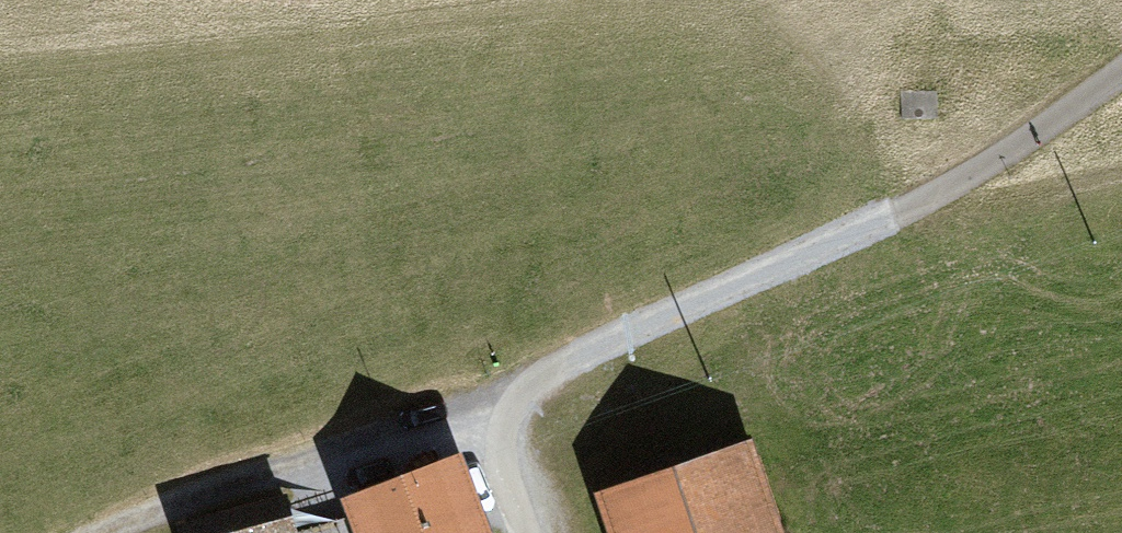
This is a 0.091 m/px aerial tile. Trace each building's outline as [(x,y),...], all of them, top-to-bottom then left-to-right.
[(738,447),(604,495),(617,532),(769,532),(738,447)] [(359,497),(374,532),(475,532),(446,462),(359,497)] [(174,521),(178,532),(298,532),(287,491),(174,521)]
